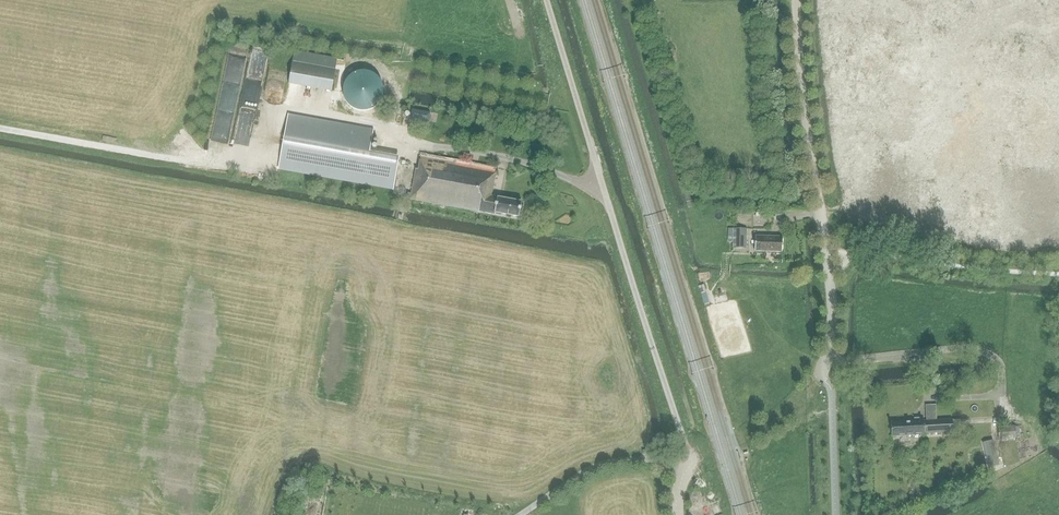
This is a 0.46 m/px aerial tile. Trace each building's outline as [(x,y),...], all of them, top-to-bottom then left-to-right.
[(942,3),(940,11),(962,16),(963,7),(942,3)] [(922,47),(929,11),(915,9),(909,44),(922,47)] [(860,33),(846,33),(847,57),(861,57),(860,33)] [(294,51),(292,61),(335,69),(337,59),(294,51)] [(1043,64),(1044,64),(1058,69),(1058,53),(1058,55),(1049,52),(1048,55),(1047,54),(1043,64)] [(335,69),(292,61),(288,83),(331,91),(335,69)] [(342,87),(342,91),(342,95),(344,99),(346,103),(348,106),(351,108),(355,110),(359,111),(363,112),(367,111),(371,110),(374,108),(377,105),(380,102),(382,98),(383,94),(383,93),(383,92),(383,91),(383,90),(383,89),(383,88),(383,87),(383,86),(382,86),(382,85),(382,84),(382,83),(381,83),(381,82),(381,81),(380,81),(380,80),(380,79),(379,79),(379,78),(378,78),(378,77),(377,77),(377,76),(376,76),(376,75),(375,75),(375,74),(374,74),(374,73),(373,73),(372,73),(372,72),(371,72),(370,72),(370,71),(369,71),(368,71),(367,71),(366,71),(366,70),(365,70),(364,70),(363,70),(362,70),(361,70),(360,70),(359,70),(359,71),(358,71),(357,71),(356,71),(355,71),(355,72),(354,72),(353,72),(353,73),(352,73),(351,73),(351,74),(350,74),(350,75),(349,75),(349,76),(348,76),(348,77),(347,77),(347,78),(346,78),(346,79),(345,79),(345,80),(345,81),(344,81),(344,82),(344,83),(343,83),(343,84),(343,85),(343,86),(342,86),(342,87)] [(428,122),(430,113),(412,110),(410,119),(428,122)] [(278,168),(393,189),(397,165),(368,160),(373,130),(288,115),(278,168)] [(227,124),(225,131),(220,129),(217,139),(228,142),(232,126),(227,124)] [(411,193),(410,199),(479,212),(479,210),(519,217),(521,202),(491,196),(496,171),(420,157),(418,169),(416,169),(411,193)] [(957,197),(955,209),(963,210),(961,219),(978,222),(980,213),(981,213),(983,200),(975,198),(974,200),(957,197)] [(747,228),(728,228),(728,241),(732,242),(732,248),(747,249),(747,228)] [(755,236),(754,251),(782,252),(782,237),(755,236)] [(706,285),(701,286),(704,305),(709,304),(706,285)] [(952,432),(952,420),(936,421),(936,420),(935,404),(925,405),(926,420),(924,420),(890,422),(891,436),(924,434),(924,433),(952,432)] [(999,440),(1016,439),(1015,425),(998,427),(999,440)] [(991,467),(1000,465),(994,441),(985,443),(991,467)]
